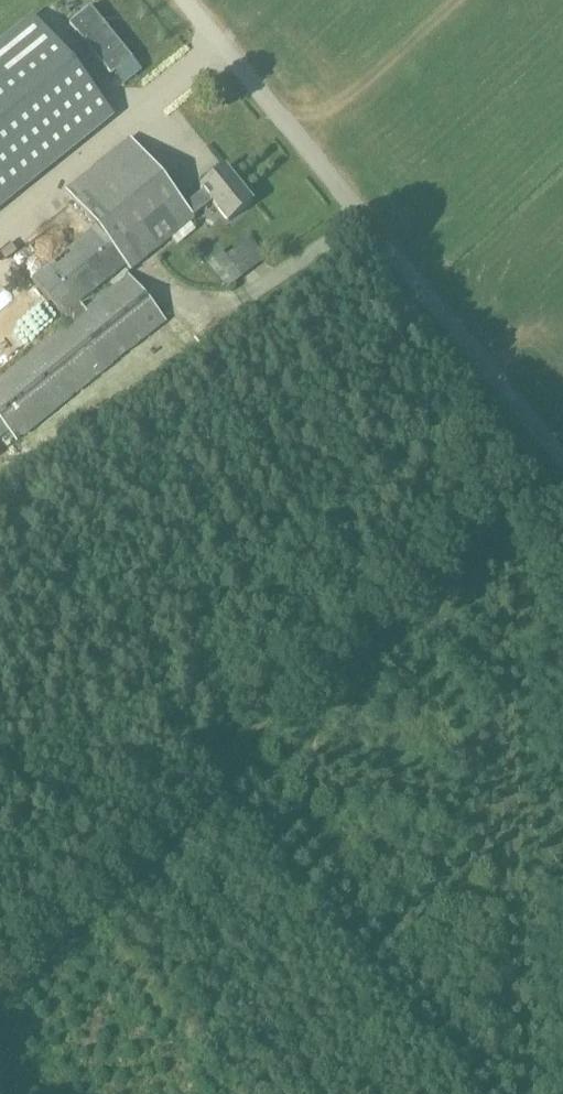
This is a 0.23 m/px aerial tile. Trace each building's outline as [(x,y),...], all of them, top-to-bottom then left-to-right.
[(143,71),(92,10),(72,27),(114,77),(119,74),(127,84),(143,71)] [(35,20),(0,48),(0,205),(111,115),(35,20)] [(213,203),(230,223),(253,204),(226,169),(202,189),(204,192),(186,207),(131,140),(66,191),(96,228),(32,279),(64,318),(66,316),(71,323),(0,380),(0,422),(18,444),(167,324),(130,275),(86,310),(81,304),(126,266),(131,272),(196,220),(195,218),(213,203)] [(229,289),(269,259),(253,238),(228,257),(224,251),(209,262),(229,289)] [(51,316),(35,324),(42,339),(58,331),(51,316)] [(0,332),(0,368),(37,340),(19,317),(0,332)]
